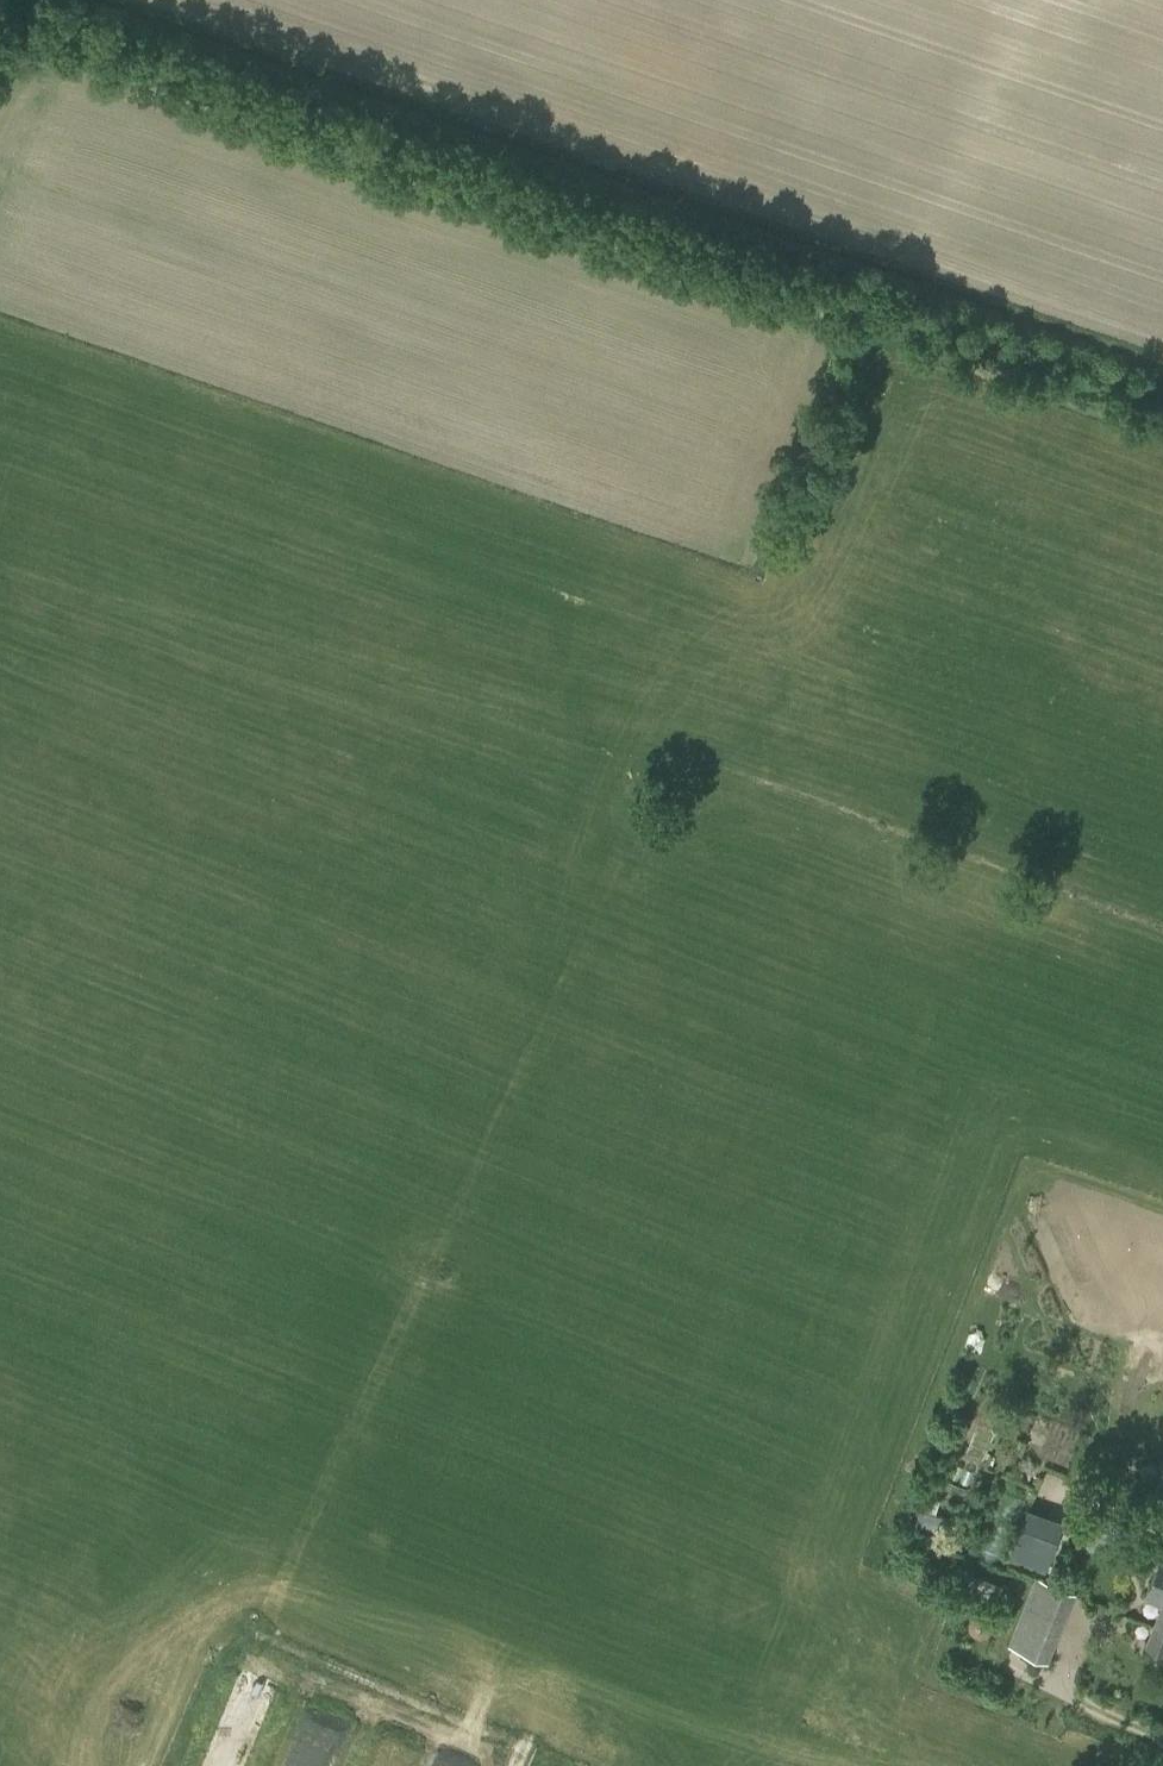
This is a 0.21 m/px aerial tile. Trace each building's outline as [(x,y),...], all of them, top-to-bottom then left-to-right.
[(1008,1558),(1046,1570),(1062,1517),(1024,1505),(1008,1558)] [(1162,1604),(1162,1551),(1145,1596),(1162,1604)] [(1009,1644),(1049,1661),(1078,1592),(1037,1576),(1009,1644)] [(1146,1647),(1162,1653),(1162,1604),(1146,1647)] [(344,1744),(301,1729),(288,1765),(336,1765),(344,1744)]
